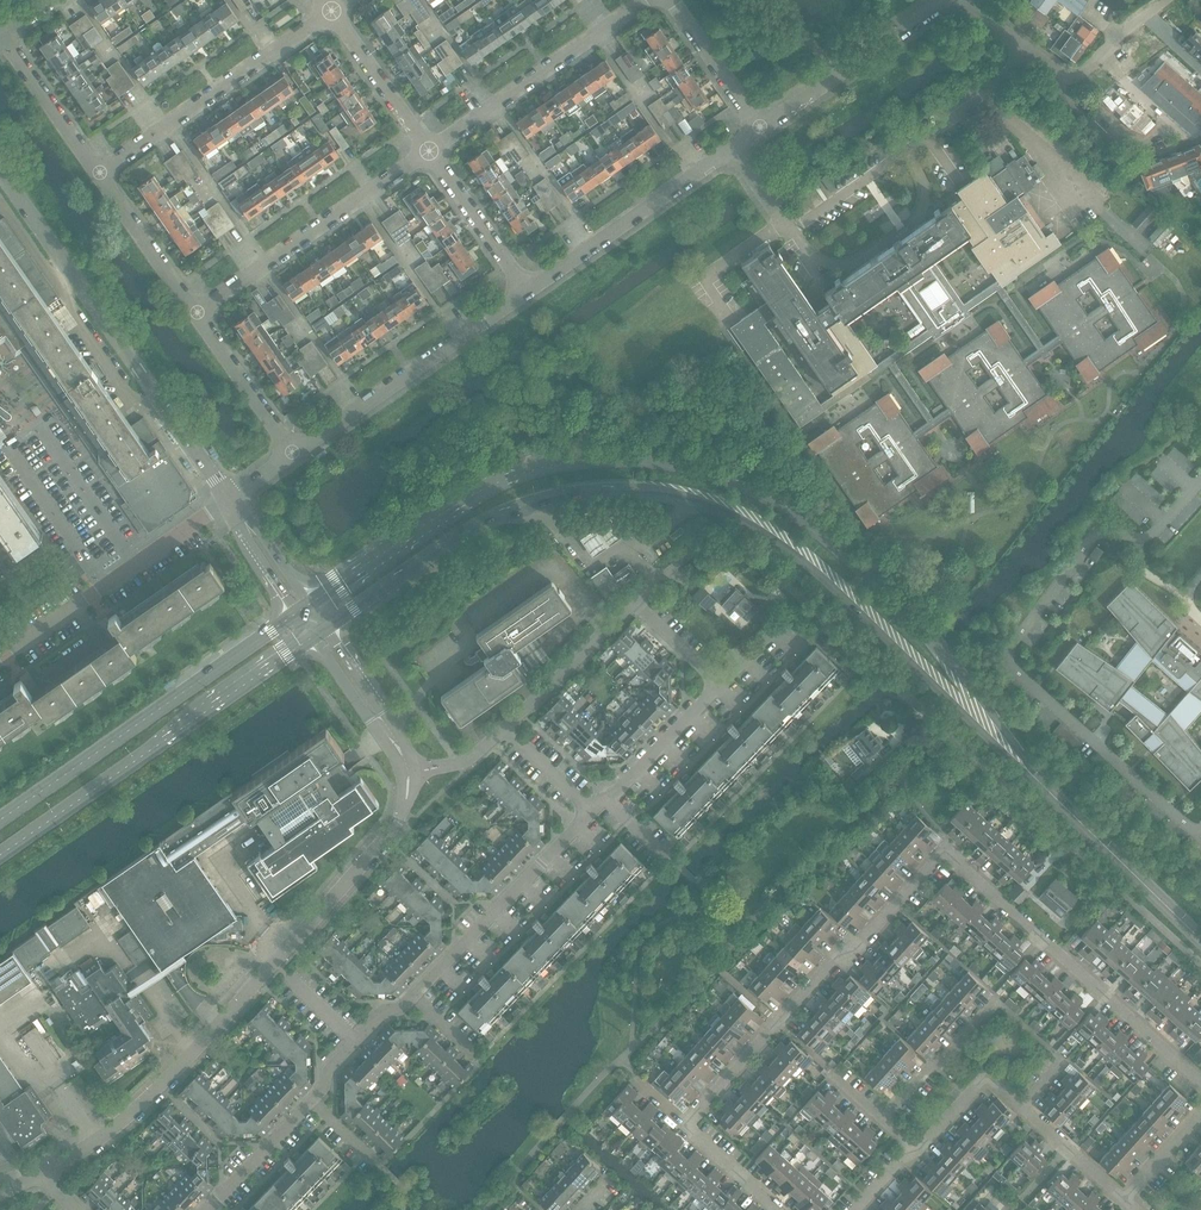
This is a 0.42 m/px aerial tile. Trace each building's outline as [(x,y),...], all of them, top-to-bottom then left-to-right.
[(117,20),(103,0),(98,0),(89,6),(101,24),(113,16),(116,20),(117,20)] [(125,7),(120,0),(103,0),(117,20),(121,17),(118,12),(125,7)] [(248,8),(242,0),(234,0),(242,12),(248,8)] [(248,8),(254,4),(251,0),(242,0),(248,8)] [(417,9),(410,0),(403,0),(402,1),(411,13),(417,9)] [(423,5),(419,0),(410,0),(417,9),(423,5)] [(475,12),(485,5),(481,0),(472,7),(475,12)] [(543,14),(533,0),(524,0),(518,4),(531,22),(543,14)] [(555,6),(551,0),(533,0),(543,14),(555,6)] [(1046,14),(1056,0),(1030,0),(1029,2),(1046,14)] [(1078,15),(1088,2),(1086,0),(1058,0),(1078,15)] [(411,13),(402,1),(397,5),(405,17),(411,13)] [(458,12),(467,6),(464,1),(454,7),(458,12)] [(215,11),(227,28),(239,19),(227,2),(215,11)] [(186,10),(186,9),(182,3),(177,6),(181,12),(182,13),(186,10)] [(1049,18),(1044,14),(1030,3),(1014,23),(1029,34),(1036,25),(1041,29),(1049,18)] [(520,30),(531,22),(518,4),(521,10),(510,17),(520,30)] [(417,9),(425,21),(431,16),(423,5),(417,9)] [(182,13),(181,12),(177,6),(173,9),(178,16),(182,13)] [(227,28),(215,11),(211,6),(200,14),(216,36),(227,28)] [(451,7),(439,16),(443,23),(455,14),(451,7)] [(156,17),(152,11),(151,9),(146,12),(147,14),(151,20),(156,17)] [(398,22),(390,9),(372,22),(380,34),(398,22)] [(419,25),(425,21),(417,9),(411,13),(419,25)] [(457,17),(462,23),(473,15),(469,9),(457,17)] [(151,20),(147,14),(146,12),(142,15),(148,23),(151,20)] [(510,17),(509,18),(505,12),(494,20),(495,20),(499,25),(508,38),(520,30),(510,17)] [(204,44),(216,36),(200,14),(203,19),(192,27),(204,44)] [(89,31),(95,27),(86,15),(81,19),(89,31)] [(450,32),(462,23),(457,17),(445,25),(450,32)] [(1098,30),(1091,25),(1083,19),(1081,21),(1076,17),(1067,30),(1072,34),(1071,34),(1086,45),(1098,30)] [(84,35),(89,31),(81,19),(75,22),(84,35)] [(163,26),(162,25),(158,20),(153,23),(157,28),(158,30),(163,26)] [(508,38),(499,25),(495,20),(483,28),(496,47),(508,38)] [(654,32),(650,27),(645,20),(640,24),(645,30),(641,33),(646,39),(646,38),(651,45),(645,49),(649,54),(651,52),(668,41),(659,29),(654,32)] [(78,38),(84,35),(75,22),(69,26),(78,38)] [(204,44),(192,27),(188,22),(177,30),(192,52),(204,44)] [(402,37),(401,36),(406,33),(398,22),(380,34),(389,46),(402,37)] [(158,30),(157,28),(153,23),(149,26),(154,32),(158,30)] [(128,36),(134,32),(130,26),(124,30),(128,36)] [(89,31),(98,43),(104,39),(95,27),(89,31)] [(50,58),(67,46),(55,28),(40,38),(44,44),(41,46),(50,58)] [(484,55),(496,47),(483,28),(483,29),(486,34),(475,42),(484,55)] [(420,41),(426,38),(419,29),(414,32),(420,41)] [(1065,29),(1050,49),(1062,58),(1065,54),(1075,61),(1086,45),(1071,34),(1065,29)] [(116,45),(128,36),(124,30),(112,39),(116,45)] [(180,61),(192,52),(177,30),(176,31),(180,35),(168,44),(180,61)] [(93,47),(98,43),(89,31),(84,35),(91,46),(93,47)] [(1183,45),(1195,56),(1200,49),(1200,37),(1195,31),(1183,45)] [(91,46),(84,35),(78,38),(86,50),(91,46)] [(130,39),(134,45),(140,41),(136,35),(130,39)] [(397,58),(410,49),(402,37),(389,46),(397,58)] [(484,55),(475,42),(471,37),(466,41),(469,46),(463,50),(472,63),(484,55)] [(426,49),(431,45),(426,38),(420,41),(426,49)] [(122,53),(134,45),(130,39),(118,48),(122,53)] [(449,56),(455,52),(447,40),(441,44),(449,56)] [(662,61),(676,52),(668,41),(651,52),(659,64),(662,61)] [(156,52),(157,52),(169,69),(180,61),(168,44),(163,47),(160,42),(157,42),(153,45),(153,48),(156,52)] [(444,60),(449,56),(441,44),(436,48),(444,60)] [(58,70),(75,58),(67,46),(50,58),(58,70)] [(415,46),(410,49),(397,58),(405,70),(418,60),(418,59),(421,57),(422,56),(415,46)] [(642,59),(633,47),(627,51),(636,63),(642,59)] [(630,68),(636,63),(627,51),(621,55),(630,68)] [(157,77),(169,69),(157,52),(156,52),(145,60),(157,77)] [(449,56),(458,68),(464,64),(455,52),(449,56)] [(670,73),(684,64),(676,52),(662,61),(670,73)] [(323,76),(339,65),(331,53),(315,64),(323,76)] [(93,63),(100,58),(97,54),(85,62),(87,66),(93,63)] [(157,77),(145,60),(141,55),(134,59),(138,64),(132,68),(144,86),(157,77)] [(624,72),(630,68),(621,55),(616,60),(624,72)] [(452,72),(458,68),(449,56),(444,60),(452,72)] [(413,81),(430,69),(421,57),(418,59),(418,60),(405,70),(413,81)] [(66,82),(84,70),(75,58),(58,70),(66,82)] [(100,58),(93,63),(96,67),(103,62),(100,58)] [(636,63),(639,68),(646,63),(643,58),(642,59),(636,63)] [(446,75),(452,72),(444,60),(438,64),(446,75)] [(593,69),(603,84),(616,75),(606,60),(593,69)] [(122,78),(128,74),(119,61),(113,65),(122,78)] [(1141,88),(1195,136),(1198,133),(1200,130),(1200,88),(1200,87),(1197,84),(1172,61),(1169,65),(1165,62),(1154,73),(1157,76),(1141,88)] [(644,75),(639,68),(636,63),(630,68),(638,79),(644,75)] [(674,88),(692,76),(684,64),(670,73),(665,77),(674,88)] [(117,82),(122,78),(113,65),(107,69),(112,75),(117,82)] [(331,87),(346,76),(339,65),(323,76),(331,87)] [(632,83),(638,79),(630,68),(624,72),(632,83)] [(421,93),(435,84),(438,81),(430,69),(413,81),(421,93)] [(606,89),(603,84),(593,69),(580,78),(594,97),(606,89)] [(74,93),(92,81),(96,78),(93,73),(88,76),(84,70),(66,82),(74,93)] [(302,90),(308,86),(297,70),(292,74),(302,90)] [(122,78),(130,90),(136,86),(128,74),(122,78)] [(111,86),(117,82),(112,75),(106,79),(111,86)] [(273,84),(287,104),(292,101),(289,97),(296,92),(285,76),(273,84)] [(338,98),(354,87),(346,76),(331,87),(338,98)] [(682,100),(700,87),(692,76),(674,88),(682,100)] [(652,86),(659,81),(656,77),(649,82),(652,86)] [(125,94),(130,90),(122,78),(117,82),(125,94)] [(568,86),(581,106),(594,97),(580,78),(568,86)] [(447,79),(442,82),(449,92),(454,88),(447,79)] [(102,84),(96,88),(92,81),(74,93),(82,105),(100,93),(99,92),(105,89),(102,84)] [(655,90),(657,89),(662,85),(659,81),(652,86),(655,90)] [(119,98),(125,94),(117,82),(111,86),(119,98)] [(282,108),(287,104),(273,84),(262,92),(273,108),(279,104),(282,108)] [(568,86),(567,87),(565,84),(559,88),(561,91),(555,95),(565,111),(568,115),(581,106),(568,86)] [(346,109),(362,98),(354,87),(338,98),(346,109)] [(700,87),(682,100),(690,111),(695,108),(695,109),(709,99),(700,87)] [(262,115),(273,108),(262,92),(251,100),(262,115)] [(100,93),(82,105),(91,117),(108,105),(100,93)] [(615,101),(619,107),(631,99),(627,93),(615,101)] [(304,105),(310,101),(306,95),(300,99),(304,105)] [(553,119),(565,111),(555,95),(542,104),(553,119)] [(370,109),(362,98),(346,109),(341,113),(348,124),(354,120),(370,109)] [(665,105),(660,98),(654,102),(662,114),(668,110),(665,106),(665,105)] [(251,123),(262,115),(251,100),(240,108),(251,123)] [(615,101),(613,100),(609,103),(614,110),(619,107),(615,101)] [(674,105),(674,106),(675,105),(672,100),(665,105),(665,106),(668,110),(674,105)] [(310,101),(304,105),(311,115),(317,111),(310,101)] [(320,111),(326,106),(323,102),(317,106),(320,111)] [(621,110),(625,116),(637,107),(633,102),(621,110)] [(656,118),(662,114),(654,102),(648,106),(656,118)] [(552,120),(553,119),(542,104),(529,113),(540,128),(543,133),(555,125),(552,120)] [(682,117),(674,106),(674,105),(668,110),(676,122),(682,117)] [(326,106),(320,111),(323,114),(329,110),(326,106)] [(250,124),(251,123),(240,108),(229,115),(240,131),(239,131),(242,136),(253,129),(250,124)] [(378,121),(370,109),(354,120),(348,124),(352,129),(357,125),(362,132),(378,121)] [(625,116),(621,110),(616,113),(621,121),(626,117),(625,116)] [(633,119),(639,115),(636,110),(630,114),(633,119)] [(670,125),(676,122),(668,110),(662,114),(670,125)] [(320,128),(326,123),(319,113),(313,118),(320,128)] [(527,137),(540,128),(529,113),(517,122),(527,137)] [(665,129),(670,125),(662,114),(656,118),(665,129)] [(228,139),(239,131),(240,131),(229,115),(217,123),(228,139)] [(589,117),(594,124),(598,122),(592,115),(589,117)] [(294,116),(290,119),(295,126),(299,123),(294,116)] [(693,131),(701,126),(694,116),(686,122),(693,131)] [(589,128),(594,124),(589,117),(584,121),(589,128)] [(217,147),(228,139),(217,123),(206,131),(217,147)] [(326,123),(320,128),(324,133),(330,129),(326,123)] [(637,133),(648,148),(661,139),(650,124),(637,133)] [(596,127),(601,135),(605,132),(600,125),(596,127)] [(306,132),(301,126),(297,129),(301,135),(306,132)] [(596,138),(601,135),(596,127),(591,131),(596,138)] [(487,132),(495,144),(500,140),(492,128),(487,132)] [(648,148),(637,133),(634,128),(621,137),(635,157),(648,148)] [(339,130),(333,134),(344,150),(350,146),(339,130)] [(206,155),(217,147),(206,131),(195,139),(206,155)] [(269,144),(278,138),(273,131),(264,138),(269,144)] [(515,148),(521,144),(513,131),(507,136),(515,148)] [(564,135),(569,142),(573,140),(567,132),(564,135)] [(564,146),(569,142),(564,135),(559,138),(564,146)] [(510,152),(515,148),(507,136),(501,140),(510,152)] [(623,166),(635,157),(621,137),(609,145),(623,166)] [(334,164),(333,162),(341,156),(330,140),(318,148),(331,166),(334,164)] [(504,156),(510,152),(501,140),(500,140),(495,144),(503,155),(504,156)] [(536,145),(533,140),(530,142),(537,151),(541,148),(538,144),(536,145)] [(275,153),(284,147),(280,141),(271,147),(275,153)] [(571,145),(576,152),(579,150),(574,142),(571,145)] [(331,166),(318,148),(318,149),(314,144),(310,147),(309,145),(302,150),(303,151),(318,172),(323,169),(324,171),(331,166)] [(529,155),(521,144),(515,148),(523,159),(529,155)] [(543,160),(556,151),(552,145),(539,154),(543,160)] [(571,156),(576,152),(571,145),(566,148),(571,156)] [(610,175),(623,166),(609,145),(596,154),(599,160),(610,175)] [(1179,154),(1186,172),(1197,169),(1199,172),(1200,171),(1200,145),(1198,146),(1179,154)] [(246,160),(255,153),(251,147),(242,153),(246,160)] [(517,163),(523,159),(515,148),(510,152),(513,156),(512,156),(517,163)] [(477,174),(491,164),(495,161),(487,149),(469,162),(477,174)] [(185,166),(191,162),(183,150),(177,155),(185,166)] [(318,172),(303,151),(302,150),(301,151),(302,152),(292,159),(307,180),(308,182),(312,179),(310,177),(318,172)] [(505,161),(512,156),(513,156),(510,152),(504,156),(503,155),(502,156),(505,161)] [(558,154),(545,163),(549,169),(562,160),(558,154)] [(935,215),(913,231),(908,235),(863,266),(842,280),(840,277),(834,281),(836,285),(824,293),(830,302),(816,312),(805,295),(780,259),(783,257),(784,259),(790,255),(784,245),(777,249),(779,251),(775,253),(769,244),(741,263),(767,301),(730,327),(800,426),(888,365),(928,421),(914,431),(913,432),(913,431),(898,409),(888,394),(877,401),(878,401),(837,429),(834,425),(826,431),(811,442),(857,508),(857,509),(867,524),(878,517),(877,517),(918,489),(920,492),(944,476),(938,467),(937,467),(917,438),(927,431),(951,414),(964,431),(967,436),(966,436),(977,451),(987,444),(1006,431),(1028,416),(1030,420),(1054,403),(1028,365),(1041,355),(1043,359),(1051,354),(1049,350),(1059,343),(1062,341),(1077,363),(1088,378),(1138,342),(1140,346),(1164,329),(1120,265),(1110,249),(1099,256),(1100,257),(1059,284),(1059,285),(1056,281),(1032,297),(1038,306),(1039,306),(1059,335),(1044,346),(1002,287),(1017,276),(1017,275),(1059,245),(1061,244),(1059,241),(1053,231),(1046,236),(1017,195),(1041,179),(1023,154),(1006,166),(990,178),(985,171),(957,191),(961,197),(941,211),(939,208),(933,212),(935,215)] [(1179,154),(1164,160),(1173,182),(1180,179),(1178,176),(1186,172),(1179,154)] [(180,170),(185,166),(177,155),(172,158),(180,170)] [(251,170),(262,163),(257,157),(247,164),(251,170)] [(182,174),(180,170),(172,158),(166,163),(176,178),(182,174)] [(308,182),(307,180),(292,159),(287,162),(291,167),(284,172),(296,188),(305,181),(307,183),(308,182)] [(229,163),(233,170),(237,167),(233,160),(229,163)] [(598,183),(610,175),(599,160),(587,168),(584,163),(583,163),(598,183)] [(1164,160),(1140,169),(1147,188),(1149,187),(1150,187),(1152,190),(1172,182),(1173,182),(1164,160)] [(495,161),(491,164),(477,174),(485,185),(503,173),(495,161)] [(185,166),(194,178),(200,174),(191,162),(185,166)] [(218,180),(233,170),(229,163),(213,174),(218,180)] [(585,192),(598,183),(583,163),(571,172),(585,192)] [(188,182),(194,178),(185,166),(180,170),(182,174),(185,178),(188,182)] [(239,179),(244,176),(248,173),(243,167),(235,173),(239,179)] [(518,180),(525,174),(522,170),(515,176),(518,180)] [(296,188),(284,172),(278,177),(274,171),(269,174),(284,195),(296,188)] [(572,201),(585,192),(571,172),(574,177),(562,186),(572,201)] [(224,189),(239,179),(235,173),(220,183),(224,189)] [(493,197),(511,184),(503,173),(485,185),(493,197)] [(179,182),(185,178),(182,174),(176,178),(179,182)] [(273,203),(284,195),(269,174),(264,178),(268,183),(262,187),(273,203)] [(525,174),(518,180),(521,184),(528,179),(525,174)] [(147,198),(163,187),(155,176),(139,187),(147,198)] [(837,192),(825,176),(821,179),(833,195),(837,192)] [(548,194),(553,190),(545,178),(539,182),(548,194)] [(542,198),(548,194),(539,182),(533,186),(538,194),(539,194),(542,198)] [(828,198),(817,182),(793,199),(804,215),(828,198)] [(261,188),(257,183),(246,191),(250,196),(251,195),(262,211),(264,214),(269,211),(267,208),(273,203),(262,187),(261,188)] [(515,199),(519,196),(511,184),(493,197),(502,208),(515,199)] [(155,209),(171,198),(163,187),(147,198),(155,209)] [(548,194),(556,206),(562,202),(553,190),(548,194)] [(416,216),(435,203),(426,191),(413,200),(413,201),(408,204),(416,216)] [(191,201),(198,196),(194,192),(188,196),(191,201)] [(1151,203),(1155,199),(1148,192),(1144,196),(1151,203)] [(542,198),(539,194),(538,194),(531,198),(535,203),(536,202),(542,198)] [(550,210),(556,206),(548,194),(542,198),(550,210)] [(251,219),(262,211),(251,195),(250,196),(239,203),(236,198),(230,202),(240,216),(247,213),(251,219)] [(198,196),(191,201),(194,205),(200,200),(198,196)] [(163,221),(179,210),(171,198),(155,209),(163,221)] [(544,214),(550,210),(542,198),(536,202),(544,214)] [(520,206),(515,199),(502,208),(510,220),(528,208),(524,203),(520,206)] [(437,201),(435,203),(416,216),(420,222),(425,218),(429,224),(443,215),(438,209),(441,207),(437,201)] [(222,218),(228,214),(220,203),(214,207),(222,218)] [(1150,204),(1132,223),(1133,223),(1141,231),(1158,212),(1150,204)] [(216,222),(222,218),(214,207),(208,211),(210,215),(211,215),(214,218),(216,222)] [(528,208),(510,220),(518,232),(525,228),(529,233),(538,227),(534,221),(532,222),(527,216),(531,213),(528,208)] [(171,232),(186,221),(179,210),(163,221),(171,232)] [(408,222),(408,221),(400,210),(394,214),(403,226),(408,222)] [(222,218),(230,230),(236,226),(228,214),(222,218)] [(397,230),(403,226),(394,214),(388,218),(397,230)] [(207,223),(214,218),(211,215),(210,215),(205,219),(207,223)] [(449,220),(447,221),(443,215),(429,224),(434,230),(428,234),(432,240),(437,236),(453,225),(449,220)] [(6,335),(17,351),(26,345),(86,431),(98,448),(99,462),(149,532),(165,522),(184,508),(198,499),(200,497),(159,440),(153,445),(150,446),(149,446),(147,445),(141,437),(138,433),(137,431),(132,425),(129,427),(99,383),(87,367),(51,315),(46,307),(49,305),(60,297),(26,249),(4,217),(0,220),(0,334),(6,335)] [(224,234),(216,222),(214,218),(207,223),(218,238),(224,234)] [(224,234),(230,230),(222,218),(216,222),(224,234)] [(391,234),(397,230),(388,218),(383,222),(391,234)] [(1166,218),(1148,237),(1157,245),(1157,246),(1174,227),(1166,218)] [(406,230),(413,225),(410,220),(408,221),(408,222),(403,226),(406,230)] [(178,243),(194,232),(186,221),(171,232),(178,243)] [(360,232),(370,247),(384,238),(373,222),(360,232)] [(459,239),(454,232),(456,230),(453,225),(437,236),(446,248),(459,239)] [(411,237),(406,230),(403,226),(397,230),(405,242),(411,237)] [(399,246),(405,242),(397,230),(391,234),(399,246)] [(186,254),(202,243),(194,232),(178,243),(186,254)] [(358,255),(370,247),(360,232),(347,240),(358,255)] [(1193,234),(1190,237),(1196,243),(1199,240),(1193,234)] [(449,263),(467,250),(459,239),(446,248),(453,259),(449,262),(449,263)] [(345,264),(358,255),(347,240),(335,249),(345,264)] [(419,249),(426,244),(423,240),(415,245),(419,249)] [(426,244),(419,249),(421,254),(429,248),(426,244)] [(333,273),(345,264),(335,249),(322,258),(333,273)] [(467,250),(449,263),(461,280),(476,270),(472,264),(475,262),(467,250)] [(382,263),(386,270),(398,262),(393,255),(382,263)] [(320,282),(333,273),(322,258),(309,267),(320,282)] [(432,268),(427,261),(421,265),(429,277),(435,272),(432,268)] [(386,270),(382,263),(381,262),(369,270),(375,278),(386,270)] [(441,269),(443,268),(439,263),(432,268),(435,272),(441,268),(441,269)] [(388,272),(393,279),(404,271),(400,264),(388,272)] [(423,281),(429,277),(421,265),(415,269),(423,281)] [(307,291),(320,282),(309,267),(297,276),(307,291)] [(450,281),(442,270),(444,269),(443,268),(441,269),(441,268),(435,272),(444,285),(443,285),(450,295),(457,290),(450,280),(450,281)] [(392,279),(393,279),(388,272),(383,276),(389,283),(393,280),(392,279)] [(443,285),(444,285),(435,272),(429,277),(438,289),(443,285)] [(294,300),(307,291),(297,276),(283,285),(294,300)] [(356,280),(361,287),(364,285),(359,277),(356,280)] [(432,293),(438,289),(429,277),(423,281),(432,293)] [(355,291),(361,287),(356,280),(350,283),(355,291)] [(405,296),(415,311),(428,302),(417,287),(405,296)] [(363,290),(368,297),(371,295),(366,288),(363,290)] [(343,290),(338,294),(342,300),(348,296),(343,290)] [(362,301),(368,297),(363,290),(357,294),(362,301)] [(415,311),(405,296),(404,296),(401,291),(394,296),(397,301),(392,304),(403,320),(415,311)] [(282,310),(288,306),(280,294),(274,298),(282,310)] [(330,297),(336,305),(339,303),(334,295),(330,297)] [(330,309),(336,305),(330,297),(325,301),(330,309)] [(276,314),(282,310),(274,298),(268,302),(276,314)] [(270,318),(276,314),(268,302),(262,306),(270,318)] [(390,329),(403,320),(392,304),(379,313),(390,329)] [(338,308),(343,315),(346,313),(341,305),(338,308)] [(290,322),(296,318),(288,306),(282,310),(290,322)] [(311,322),(323,314),(319,308),(307,316),(311,322)] [(337,318),(343,315),(338,308),(325,316),(329,323),(330,324),(338,319),(337,318)] [(284,326),(290,322),(282,310),(276,314),(279,318),(284,326)] [(237,333),(241,338),(244,336),(262,324),(262,323),(263,322),(255,311),(236,324),(240,331),(237,333)] [(378,338),(390,329),(379,313),(367,322),(378,338)] [(272,324),(279,318),(276,314),(270,318),(269,319),(272,324)] [(317,331),(329,323),(325,316),(312,325),(317,331)] [(378,338),(367,322),(366,322),(363,317),(350,326),(365,347),(378,338)] [(252,348),(270,336),(262,324),(244,336),(252,348)] [(352,355),(365,347),(350,326),(337,335),(352,355)] [(285,343),(292,338),(289,333),(281,338),(285,343)] [(339,364),(352,355),(337,335),(325,344),(339,364)] [(258,362),(278,347),(270,336),(252,348),(257,354),(254,356),(258,362)] [(292,338),(285,343),(287,347),(295,342),(292,338)] [(314,357),(320,352),(312,341),(306,345),(314,357)] [(309,361),(314,357),(306,345),(300,349),(305,356),(309,361)] [(269,371),(286,359),(278,347),(258,362),(262,367),(264,365),(269,371)] [(314,357),(323,369),(329,365),(320,352),(314,357)] [(303,365),(309,361),(305,356),(298,361),(301,366),(303,365)] [(317,373),(323,369),(314,357),(309,361),(317,373)] [(277,383),(295,371),(286,359),(269,371),(277,383)] [(311,377),(317,373),(309,361),(303,365),(311,377)] [(295,371),(277,383),(285,395),(298,386),(303,382),(295,371)] [(36,408),(33,409),(38,416),(43,412),(38,406),(36,408)] [(212,448),(209,450),(215,459),(218,457),(212,448)] [(325,451),(315,458),(317,461),(327,454),(325,451)] [(187,461),(183,463),(190,472),(193,470),(187,461)] [(18,550),(14,553),(15,554),(43,534),(43,533),(39,535),(0,479),(0,525),(18,550)] [(611,519),(581,539),(594,557),(624,537),(611,519)] [(1096,547),(1089,556),(1096,562),(1104,552),(1096,547)] [(73,557),(62,565),(73,581),(84,573),(73,557)] [(27,722),(39,714),(43,711),(48,719),(49,720),(137,658),(131,649),(136,646),(146,638),(220,587),(204,563),(201,566),(199,563),(198,564),(196,565),(164,588),(161,590),(123,616),(119,618),(116,614),(113,617),(110,619),(109,619),(112,623),(103,629),(112,641),(111,642),(43,689),(42,690),(33,678),(25,684),(22,680),(19,682),(15,685),(18,689),(15,692),(0,702),(0,741),(27,722)] [(604,596),(636,574),(636,573),(635,574),(629,565),(613,576),(606,567),(591,577),(604,596)] [(1084,646),(1077,641),(1055,668),(1110,712),(1112,709),(1127,722),(1125,724),(1189,790),(1200,779),(1200,750),(1184,730),(1200,710),(1200,653),(1181,634),(1179,634),(1178,633),(1177,632),(1174,632),(1177,627),(1130,581),(1106,606),(1112,612),(1137,642),(1116,668),(1084,646)] [(572,608),(554,582),(478,635),(476,636),(484,647),(478,651),(483,658),(486,664),(439,697),(447,709),(446,709),(452,717),(453,717),(459,725),(531,675),(513,649),(572,608)] [(746,620),(757,608),(734,587),(720,603),(728,610),(732,607),(746,620)] [(701,588),(693,598),(708,611),(716,602),(701,588)] [(620,656),(637,639),(632,634),(636,629),(632,624),(612,645),(620,652),(618,654),(620,656)] [(540,631),(514,649),(531,674),(556,653),(540,631)] [(631,663),(651,643),(646,638),(641,643),(637,639),(620,656),(622,658),(624,656),(631,663)] [(639,674),(655,657),(650,652),(655,647),(651,643),(631,663),(638,670),(636,672),(639,674)] [(780,685),(772,694),(762,703),(786,726),(795,716),(839,670),(816,648),(798,666),(794,662),(790,667),(794,671),(791,673),(787,669),(786,668),(781,673),(787,678),(784,681),(780,677),(776,681),(780,685)] [(654,677),(669,661),(665,657),(660,661),(655,657),(639,674),(640,676),(642,674),(650,682),(654,678),(654,677)] [(661,688),(672,687),(672,673),(677,668),(669,661),(654,677),(654,678),(660,684),(660,686),(658,686),(658,689),(660,689),(661,688)] [(838,676),(844,682),(848,678),(842,672),(838,676)] [(173,679),(164,685),(167,689),(176,683),(173,679)] [(670,715),(671,715),(678,707),(672,702),(672,687),(661,688),(660,689),(661,691),(654,698),(654,699),(670,715)] [(829,698),(832,694),(826,689),(823,692),(829,698)] [(567,692),(542,717),(547,721),(552,716),(557,721),(574,704),(576,701),(567,692)] [(590,703),(594,699),(589,694),(585,698),(590,703)] [(654,699),(654,698),(651,694),(643,702),(641,700),(639,702),(656,719),(661,714),(666,719),(670,715),(654,699)] [(656,719),(639,702),(636,700),(627,710),(631,715),(632,714),(652,734),(656,729),(651,724),(656,719)] [(820,700),(815,706),(818,709),(824,703),(820,700)] [(741,772),(786,726),(762,703),(745,722),(740,718),(736,723),(740,726),(738,729),(732,724),(727,729),(733,734),(731,736),(726,732),(722,737),(726,741),(717,750),(708,759),(732,782),(741,772)] [(561,735),(581,715),(574,708),(576,706),(574,704),(557,721),(562,726),(557,731),(561,735)] [(808,719),(809,719),(812,716),(806,710),(803,713),(808,719)] [(648,738),(652,734),(632,714),(631,715),(625,721),(623,719),(621,721),(638,738),(643,733),(648,738)] [(576,739),(593,722),(590,720),(588,722),(581,715),(561,735),(566,739),(571,734),(576,739)] [(600,734),(599,733),(605,727),(605,720),(601,720),(600,726),(597,730),(592,726),(594,724),(593,722),(576,739),(581,744),(576,749),(580,753),(596,737),(597,737),(600,734)] [(633,743),(638,738),(621,721),(619,723),(622,725),(614,733),(617,736),(618,736),(634,752),(639,748),(633,743)] [(1060,723),(1052,732),(1073,750),(1080,741),(1060,723)] [(794,734),(797,731),(791,725),(788,728),(794,734)] [(243,930),(242,914),(236,915),(195,856),(249,818),(251,819),(257,815),(276,844),(247,864),(272,899),(318,867),(311,858),(354,828),(351,823),(379,803),(361,777),(353,783),(341,767),(336,760),(344,754),(326,728),(254,778),(232,793),(102,883),(134,929),(118,940),(136,965),(137,964),(152,954),(189,1008),(197,1002),(206,996),(202,995),(199,993),(196,991),(193,989),(191,986),(189,983),(187,980),(186,977),(185,973),(185,970),(185,966),(186,962),(187,959),(189,956),(191,953),(194,950),(197,948),(200,946),(203,944),(207,944),(210,943),(214,943),(217,943),(217,939),(228,938),(228,931),(243,930)] [(791,737),(794,734),(788,728),(785,732),(791,737)] [(878,735),(874,738),(867,728),(842,748),(856,765),(862,760),(865,763),(853,775),(859,782),(873,769),(869,764),(880,756),(875,750),(882,745),(880,743),(882,741),(878,735)] [(627,760),(634,752),(618,736),(617,736),(610,743),(609,743),(607,744),(607,755),(622,755),(627,760)] [(604,744),(597,737),(596,737),(580,753),(588,761),(593,755),(607,755),(607,744),(609,743),(609,741),(606,741),(606,744),(604,744)] [(776,753),(778,750),(779,749),(773,744),(770,747),(776,753)] [(767,756),(761,762),(764,765),(770,759),(767,756)] [(678,838),(732,782),(708,759),(691,778),(686,774),(682,778),(686,782),(684,785),(678,779),(673,785),(675,786),(679,790),(677,792),(672,788),(668,793),(672,797),(654,816),(678,838)] [(488,792),(504,775),(500,771),(505,765),(500,761),(480,781),(488,789),(486,791),(488,792)] [(755,774),(758,771),(752,766),(749,769),(755,774)] [(499,799),(519,779),(515,775),(510,780),(504,775),(488,792),(490,794),(492,792),(499,799)] [(850,776),(843,782),(850,789),(856,783),(850,776)] [(506,810),(523,793),(518,788),(523,783),(519,779),(499,799),(507,807),(505,809),(506,810)] [(734,784),(740,789),(743,786),(737,781),(734,784)] [(737,793),(740,789),(734,784),(731,787),(737,793)] [(522,814),(538,798),(533,793),(528,798),(523,793),(506,810),(509,812),(511,810),(519,818),(522,814)] [(529,824),(540,824),(540,810),(545,804),(538,798),(522,814),(529,820),(529,823),(529,824)] [(716,803),(722,808),(725,806),(725,805),(719,800),(716,803)] [(956,824),(947,833),(954,839),(977,812),(965,801),(961,806),(950,818),(956,824)] [(903,821),(934,848),(938,844),(928,835),(933,830),(913,811),(903,821)] [(713,812),(707,818),(710,821),(716,815),(713,812)] [(977,812),(954,839),(959,844),(968,834),(973,839),(988,822),(979,814),(977,812)] [(701,830),(703,828),(704,827),(698,821),(695,825),(701,830)] [(930,853),(934,848),(903,821),(908,825),(899,834),(915,849),(920,844),(930,853)] [(976,847),(970,854),(976,859),(1000,833),(991,824),(989,822),(988,822),(973,839),(979,844),(976,847)] [(540,838),(540,824),(529,824),(529,823),(523,823),(523,826),(529,826),(529,827),(523,833),(523,834),(540,850),(546,843),(540,838)] [(523,834),(523,833),(519,830),(512,838),(510,836),(507,838),(525,855),(529,850),(534,855),(540,850),(523,834)] [(426,857),(443,839),(441,838),(439,840),(431,832),(411,853),(416,857),(421,852),(426,857)] [(1000,833),(976,859),(982,865),(991,855),(996,860),(1012,843),(1000,833)] [(911,854),(915,849),(899,834),(891,844),(917,867),(920,863),(911,854)] [(680,841),(686,846),(690,842),(684,837),(680,841)] [(520,860),(525,855),(507,838),(506,840),(508,842),(501,850),(521,869),(525,865),(520,860)] [(868,841),(864,838),(859,843),(859,844),(863,847),(868,841)] [(917,867),(891,844),(885,838),(876,848),(882,853),(898,868),(903,863),(912,872),(917,867)] [(430,870),(450,850),(443,843),(445,841),(443,839),(426,857),(431,862),(426,867),(430,870)] [(585,881),(567,899),(591,922),(646,866),(622,842),(604,861),(600,857),(595,862),(599,866),(597,869),(591,863),(586,868),(592,874),(590,876),(586,872),(581,877),(585,881)] [(1049,842),(1044,846),(1048,850),(1053,845),(1049,842)] [(995,872),(993,874),(994,876),(999,880),(1023,853),(1022,853),(1018,849),(1012,843),(996,860),(997,860),(1002,865),(995,872)] [(1187,853),(1200,866),(1200,865),(1200,849),(1195,844),(1187,853)] [(898,868),(882,853),(876,848),(868,858),(873,863),(899,886),(903,882),(893,873),(898,868)] [(444,874),(461,857),(460,856),(458,858),(450,850),(430,870),(435,875),(440,870),(444,874)] [(516,874),(521,869),(501,850),(494,857),(492,855),(490,857),(507,873),(511,869),(516,874)] [(1023,853),(999,880),(1005,885),(1013,875),(1019,880),(1034,863),(1023,853)] [(465,872),(466,873),(470,869),(462,862),(464,860),(461,857),(444,874),(450,880),(445,885),(449,889),(465,872)] [(502,879),(507,873),(490,857),(488,859),(490,861),(482,869),(486,872),(503,888),(507,884),(502,879)] [(842,861),(838,866),(843,870),(847,866),(842,861)] [(390,894),(406,877),(402,872),(407,867),(402,862),(382,883),(390,890),(388,892),(390,894)] [(895,891),(899,886),(873,863),(864,873),(880,887),(885,882),(895,891)] [(643,871),(649,877),(653,874),(647,868),(643,871)] [(473,879),(466,873),(465,872),(449,889),(457,896),(461,891),(476,891),(475,873),(474,873),(474,879),(473,879)] [(496,895),(503,888),(486,872),(479,879),(477,879),(477,873),(475,873),(476,891),(491,890),(496,895)] [(875,893),(880,887),(864,873),(855,883),(881,906),(885,901),(875,893)] [(401,901),(421,881),(417,877),(412,882),(406,877),(390,894),(392,896),(394,894),(401,901)] [(1078,898),(1055,879),(1038,898),(1052,910),(1056,906),(1065,913),(1078,898)] [(423,915),(439,899),(435,895),(430,900),(420,890),(425,885),(421,881),(401,901),(409,908),(407,910),(411,914),(413,912),(421,920),(424,916),(423,915)] [(942,908),(961,887),(957,883),(953,888),(946,882),(931,899),(942,908)] [(635,892),(638,889),(632,883),(629,887),(635,892)] [(877,910),(881,906),(855,883),(847,892),(863,907),(868,902),(877,910)] [(1019,903),(1029,893),(1019,883),(1009,894),(1019,903)] [(951,917),(966,900),(961,896),(966,891),(961,887),(942,908),(951,917)] [(858,912),(863,907),(847,892),(838,902),(864,925),(868,921),(858,912)] [(425,926),(442,925),(442,912),(447,906),(439,899),(423,915),(424,916),(431,922),(431,925),(425,925),(425,926)] [(537,978),(591,922),(567,899),(550,917),(546,913),(541,918),(545,922),(543,924),(537,919),(532,924),(538,930),(535,932),(531,928),(527,933),(531,937),(513,955),(537,978)] [(961,926),(981,904),(976,900),(972,905),(966,900),(951,917),(961,926)] [(860,929),(864,925),(838,902),(829,912),(845,926),(850,921),(860,929)] [(971,934),(986,917),(981,913),(985,908),(981,904),(961,926),(971,934)] [(608,908),(614,914),(617,911),(611,905),(608,908)] [(0,959),(0,963),(18,989),(34,978),(26,967),(50,950),(59,944),(61,947),(92,927),(77,906),(48,926),(47,923),(36,931),(38,934),(0,959)] [(810,918),(836,941),(840,937),(831,929),(836,923),(820,908),(810,918)] [(1128,910),(1124,914),(1129,919),(1133,915),(1128,910)] [(917,911),(912,917),(916,920),(921,915),(917,911)] [(980,943),(1000,921),(995,917),(991,922),(986,917),(971,934),(980,943)] [(832,946),(836,941),(810,918),(802,928),(819,943),(823,938),(832,946)] [(1087,942),(1078,952),(1083,956),(1085,957),(1109,930),(1097,919),(1081,936),(1084,939),(1087,942)] [(593,923),(599,929),(602,926),(596,921),(593,923)] [(899,926),(898,927),(919,946),(928,936),(912,921),(907,927),(902,923),(899,926)] [(990,951),(1005,935),(1000,930),(1005,925),(1000,921),(980,943),(990,951)] [(596,933),(599,929),(593,923),(590,927),(596,933)] [(797,924),(789,933),(793,937),(805,948),(819,960),(823,956),(814,948),(819,943),(802,928),(797,924)] [(424,936),(442,952),(447,945),(442,940),(442,925),(425,926),(425,927),(431,927),(431,929),(425,935),(424,936)] [(389,938),(398,929),(396,927),(394,927),(386,936),(389,938)] [(898,927),(894,932),(899,936),(896,940),(894,941),(911,956),(915,959),(924,950),(919,946),(898,927)] [(935,936),(939,931),(935,927),(930,932),(935,936)] [(1109,930),(1085,957),(1090,962),(1099,953),(1103,957),(1105,958),(1120,941),(1123,938),(1119,932),(1115,928),(1112,927),(1109,930)] [(424,936),(425,935),(421,932),(413,940),(411,938),(409,940),(426,957),(431,952),(436,957),(442,952),(424,936)] [(328,958),(345,941),(343,939),(341,942),(333,934),(313,954),(318,959),(323,954),(328,958)] [(999,960),(1019,938),(1015,935),(1010,939),(1005,935),(990,951),(999,959),(999,960)] [(815,965),(819,960),(793,937),(785,947),(801,962),(806,957),(815,965)] [(1006,973),(1010,969),(1025,953),(1019,948),(1024,943),(1019,938),(999,960),(999,959),(995,964),(1006,973)] [(575,942),(581,948),(584,945),(578,939),(575,942)] [(421,962),(426,957),(409,940),(408,942),(410,944),(402,951),(423,971),(427,967),(421,962)] [(332,972),(351,952),(345,945),(347,943),(345,941),(328,958),(333,963),(328,969),(332,972)] [(882,945),(881,946),(902,965),(903,964),(911,956),(894,941),(890,946),(885,941),(882,945)] [(1110,962),(1101,972),(1106,977),(1107,978),(1132,951),(1120,941),(1105,958),(1110,962)] [(1172,951),(1162,942),(1158,946),(1168,955),(1172,951)] [(953,954),(958,948),(954,945),(949,950),(953,954)] [(881,946),(877,951),(881,955),(878,959),(877,960),(894,975),(895,974),(902,965),(881,946)] [(1132,951),(1107,978),(1113,983),(1122,973),(1126,978),(1127,978),(1143,961),(1147,956),(1136,946),(1132,951)] [(797,967),(801,962),(785,947),(776,956),(802,979),(806,975),(797,967)] [(1172,951),(1168,955),(1173,959),(1176,955),(1177,954),(1172,950),(1172,951)] [(419,975),(423,971),(402,951),(395,959),(393,957),(391,959),(408,975),(413,970),(419,975)] [(572,951),(566,957),(569,960),(575,955),(572,951)] [(346,976),(363,959),(362,957),(359,959),(351,952),(332,972),(337,977),(342,972),(346,976)] [(932,957),(937,961),(940,958),(935,953),(932,957)] [(945,957),(950,962),(954,959),(948,954),(945,957)] [(483,1034),(537,978),(513,955),(496,973),(492,969),(487,974),(491,978),(489,980),(483,975),(478,980),(484,985),(482,988),(478,984),(473,989),(476,993),(459,1011),(483,1034)] [(798,984),(802,979),(776,956),(767,966),(784,981),(789,976),(798,984)] [(933,965),(937,961),(932,957),(928,960),(933,965)] [(54,986),(53,987),(80,1027),(83,1030),(88,1027),(111,1011),(122,1027),(125,1031),(97,1051),(101,1057),(94,1062),(108,1083),(150,1054),(152,1053),(152,1052),(144,1040),(151,1036),(144,1027),(141,1022),(153,1014),(126,976),(117,963),(106,971),(98,959),(82,970),(80,968),(63,980),(54,986)] [(350,990),(370,970),(363,963),(366,961),(363,959),(346,976),(352,981),(346,987),(350,990)] [(404,980),(408,975),(391,959),(390,961),(392,962),(384,970),(388,974),(387,974),(404,990),(409,985),(404,980)] [(1021,984),(1041,963),(1037,959),(1032,964),(1026,959),(1012,975),(1021,984)] [(865,964),(864,965),(885,984),(886,983),(894,975),(877,960),(872,965),(867,961),(865,964)] [(560,970),(563,967),(557,961),(554,964),(560,970)] [(1127,989),(1123,993),(1129,998),(1130,998),(1154,971),(1146,964),(1143,961),(1127,978),(1132,983),(1127,989)] [(973,971),(978,965),(973,962),(969,967),(973,971)] [(18,989),(0,963),(0,1002),(18,989)] [(1031,993),(1046,977),(1041,972),(1046,967),(1041,963),(1021,984),(1031,993)] [(864,965),(859,970),(864,974),(860,979),(860,980),(876,995),(876,994),(885,984),(864,965)] [(779,986),(784,981),(767,966),(759,976),(784,999),(788,994),(779,986)] [(1154,971),(1130,998),(1135,1004),(1144,994),(1149,998),(1150,999),(1169,978),(1158,968),(1154,971)] [(930,973),(936,978),(939,974),(934,969),(930,973)] [(378,993),(378,974),(376,974),(376,980),(374,980),(368,975),(371,971),(370,970),(350,990),(358,998),(363,993),(378,993)] [(917,970),(914,974),(919,978),(923,975),(917,970)] [(968,972),(960,982),(976,997),(981,992),(986,996),(990,992),(989,991),(968,972)] [(996,983),(993,979),(986,973),(982,979),(988,984),(988,985),(991,988),(996,983)] [(1193,973),(1188,979),(1193,984),(1198,978),(1193,973)] [(397,997),(404,990),(387,974),(381,980),(379,980),(379,974),(378,974),(378,993),(392,992),(397,997)] [(930,974),(927,977),(932,982),(935,978),(930,974)] [(51,982),(54,986),(63,980),(60,975),(51,982)] [(546,985),(548,982),(542,976),(539,979),(546,985)] [(780,1003),(784,999),(759,976),(750,986),(766,1001),(771,995),(780,1003)] [(837,981),(836,981),(862,1005),(863,1004),(871,995),(871,994),(867,990),(850,976),(845,981),(840,977),(837,981)] [(1040,1001),(1060,980),(1056,976),(1051,981),(1046,977),(1031,993),(1040,1001)] [(1155,1003),(1146,1013),(1152,1019),(1180,988),(1169,978),(1150,999),(1155,1003)] [(542,989),(546,985),(539,979),(536,983),(542,989)] [(1050,1010),(1065,994),(1060,989),(1065,985),(1060,980),(1040,1001),(1050,1010)] [(836,981),(832,986),(837,990),(833,995),(832,996),(853,1014),(854,1014),(862,1005),(836,981)] [(959,982),(951,991),(972,1010),(976,1006),(971,1002),(976,997),(960,982),(959,982)] [(1004,990),(1001,987),(996,992),(999,995),(1004,990)] [(913,992),(919,997),(922,993),(917,988),(913,992)] [(1180,988),(1152,1019),(1158,1024),(1167,1014),(1172,1019),(1173,1019),(1188,1002),(1192,998),(1180,988)] [(900,989),(897,993),(902,998),(905,994),(900,989)] [(950,992),(942,1001),(959,1016),(963,1011),(968,1015),(972,1010),(951,991),(950,992)] [(765,1020),(739,997),(733,992),(724,1002),(730,1008),(747,1023),(751,1018),(760,1026),(765,1020)] [(897,993),(894,996),(899,1001),(902,998),(897,993)] [(1060,1019),(1079,997),(1075,993),(1070,998),(1065,994),(1050,1010),(1060,1019)] [(521,998),(527,1004),(530,1001),(524,995),(521,998)] [(819,1000),(818,1001),(845,1024),(846,1023),(853,1014),(832,996),(828,1001),(823,996),(819,1000)] [(938,997),(930,1007),(933,1010),(955,1030),(958,1027),(959,1026),(954,1021),(959,1016),(942,1001),(938,997)] [(1060,1019),(1069,1027),(1084,1011),(1079,1007),(1084,1002),(1079,997),(1060,1019)] [(818,1001),(815,1005),(820,1010),(816,1014),(815,1015),(836,1034),(837,1033),(845,1024),(818,1001)] [(255,1034),(272,1016),(267,1012),(272,1007),(267,1002),(247,1023),(255,1031),(253,1033),(255,1034)] [(1014,1012),(1019,1007),(1015,1002),(1010,1008),(1014,1012)] [(1175,1027),(1169,1034),(1175,1039),(1199,1012),(1188,1002),(1173,1019),(1178,1024),(1175,1027)] [(882,1003),(879,1006),(884,1011),(887,1008),(882,1003)] [(518,1007),(512,1013),(515,1016),(521,1010),(518,1007)] [(730,1008),(721,1017),(747,1040),(750,1036),(742,1028),(743,1027),(747,1023),(730,1008)] [(896,1012),(901,1017),(905,1013),(899,1008),(896,1012)] [(951,1035),(955,1030),(933,1010),(925,1020),(942,1035),(946,1030),(951,1035)] [(1175,1039),(1175,1040),(1181,1045),(1185,1040),(1190,1035),(1196,1040),(1200,1035),(1200,1011),(1199,1012),(1175,1039)] [(898,1020),(901,1017),(896,1012),(893,1015),(898,1020)] [(1086,1038),(1105,1016),(1101,1012),(1096,1017),(1090,1012),(1077,1027),(1071,1033),(1082,1043),(1086,1038)] [(716,1013),(708,1022),(708,1023),(712,1027),(729,1042),(734,1036),(743,1044),(747,1040),(721,1017),(716,1013)] [(802,1019),(801,1020),(828,1043),(828,1042),(836,1034),(815,1015),(811,1020),(806,1015),(802,1019)] [(266,1041),(286,1021),(282,1017),(277,1022),(272,1016),(255,1034),(257,1036),(258,1034),(266,1041)] [(1096,1047),(1110,1030),(1105,1025),(1109,1020),(1105,1016),(1086,1038),(1096,1047)] [(509,1022),(503,1017),(500,1020),(506,1026),(509,1022)] [(867,1019),(864,1023),(869,1027),(873,1024),(867,1019)] [(802,1029),(797,1034),(814,1049),(813,1050),(818,1054),(828,1043),(801,1020),(797,1024),(800,1027),(802,1029)] [(937,1040),(942,1035),(925,1020),(916,1030),(938,1049),(942,1045),(937,1040)] [(1033,1029),(1038,1024),(1034,1020),(1029,1025),(1033,1029)] [(273,1052),(290,1034),(286,1030),(290,1025),(286,1021),(266,1041),(273,1049),(271,1051),(273,1052)] [(878,1025),(880,1027),(883,1030),(886,1026),(881,1021),(878,1025)] [(864,1023),(861,1026),(866,1031),(869,1027),(864,1023)] [(420,1048),(436,1031),(429,1024),(424,1030),(409,1030),(410,1047),(411,1047),(411,1041),(413,1041),(420,1048)] [(410,1047),(409,1030),(395,1030),(389,1025),(383,1031),(400,1048),(407,1041),(408,1041),(408,1047),(410,1047)] [(712,1027),(704,1036),(729,1059),(733,1055),(725,1047),(729,1042),(712,1027)] [(1105,1055),(1124,1033),(1120,1029),(1115,1034),(1110,1030),(1096,1047),(1105,1055)] [(934,1054),(938,1049),(916,1030),(907,1040),(923,1055),(929,1049),(934,1054)] [(404,1051),(400,1048),(383,1031),(378,1036),(383,1041),(379,1046),(397,1063),(399,1061),(396,1059),(404,1051)] [(426,1060),(440,1045),(436,1041),(441,1036),(436,1031),(420,1048),(416,1051),(425,1059),(426,1060)] [(485,1036),(491,1041),(494,1038),(489,1032),(485,1036)] [(1114,1064),(1130,1047),(1124,1042),(1129,1037),(1124,1033),(1105,1055),(1114,1064)] [(288,1056),(305,1039),(300,1035),(296,1039),(290,1034),(273,1052),(275,1054),(277,1052),(285,1060),(289,1056),(288,1056)] [(725,1064),(729,1059),(704,1036),(695,1046),(712,1061),(717,1056),(725,1064)] [(863,1041),(868,1045),(872,1041),(867,1037),(863,1041)] [(1048,1042),(1052,1046),(1057,1041),(1053,1037),(1048,1042)] [(850,1038),(847,1042),(852,1047),(855,1043),(850,1038)] [(891,1048),(913,1067),(917,1063),(912,1058),(917,1053),(901,1038),(891,1048)] [(295,1064),(307,1065),(307,1052),(312,1046),(305,1039),(288,1056),(289,1056),(295,1062),(295,1064)] [(778,1046),(803,1069),(804,1070),(814,1060),(809,1055),(808,1056),(791,1041),(786,1046),(781,1042),(778,1046)] [(847,1042),(844,1045),(849,1050),(852,1047),(847,1042)] [(1187,1053),(1193,1060),(1200,1053),(1200,1051),(1200,1046),(1197,1042),(1187,1053)] [(435,1069),(455,1049),(451,1045),(446,1050),(440,1045),(426,1060),(425,1059),(423,1061),(426,1065),(428,1063),(435,1069)] [(1061,1045),(1059,1047),(1056,1050),(1060,1053),(1065,1048),(1061,1045)] [(395,1065),(397,1063),(379,1046),(374,1051),(369,1047),(365,1051),(385,1071),(393,1063),(395,1065)] [(708,1066),(712,1061),(695,1046),(686,1056),(712,1079),(716,1074),(708,1066)] [(778,1046),(773,1051),(778,1056),(774,1060),(773,1060),(790,1075),(792,1073),(794,1074),(798,1074),(803,1069),(778,1046)] [(1124,1072),(1143,1050),(1139,1046),(1134,1051),(1130,1047),(1114,1064),(1110,1068),(1119,1077),(1124,1072)] [(908,1072),(913,1067),(891,1048),(883,1058),(899,1073),(904,1068),(908,1072)] [(444,1078),(459,1062),(455,1059),(459,1054),(455,1049),(435,1069),(443,1077),(444,1078)] [(1143,1050),(1124,1072),(1134,1081),(1149,1065),(1143,1060),(1148,1055),(1143,1050)] [(378,1078),(385,1071),(365,1051),(360,1055),(365,1060),(361,1064),(379,1081),(380,1080),(378,1078)] [(10,1143),(17,1138),(24,1149),(47,1134),(44,1129),(41,1125),(42,1120),(45,1118),(51,1114),(36,1091),(31,1084),(23,1090),(22,1088),(24,1087),(0,1052),(0,1129),(10,1143)] [(708,1083),(712,1079),(686,1056),(678,1065),(695,1080),(699,1075),(708,1083)] [(87,1067),(80,1057),(72,1063),(79,1072),(87,1067)] [(1078,1066),(1083,1061),(1079,1057),(1074,1062),(1078,1066)] [(833,1058),(829,1061),(835,1066),(838,1063),(833,1058)] [(895,1077),(899,1073),(883,1058),(874,1068),(895,1087),(900,1082),(895,1077)] [(843,1063),(849,1068),(852,1064),(847,1059),(843,1063)] [(764,1061),(760,1065),(782,1084),(790,1075),(773,1060),(769,1065),(764,1061)] [(447,1081),(455,1089),(474,1068),(469,1063),(464,1068),(459,1062),(444,1078),(443,1077),(441,1079),(445,1083),(447,1081)] [(307,1080),(307,1065),(295,1064),(289,1065),(289,1067),(295,1067),(295,1070),(290,1075),(306,1092),(313,1085),(307,1080)] [(377,1084),(379,1081),(361,1064),(356,1070),(351,1065),(347,1069),(364,1086),(363,1086),(367,1089),(375,1082),(377,1084)] [(690,1085),(695,1080),(678,1065),(669,1075),(695,1098),(699,1094),(690,1085)] [(786,1088),(782,1084),(760,1065),(756,1070),(761,1074),(756,1079),(773,1094),(778,1098),(786,1088)] [(1151,1067),(1148,1071),(1153,1076),(1156,1072),(1151,1067)] [(820,1072),(826,1077),(829,1073),(824,1068),(820,1072)] [(891,1091),(895,1087),(874,1068),(865,1078),(881,1093),(886,1087),(891,1091)] [(356,1093),(363,1086),(364,1086),(347,1069),(340,1077),(344,1081),(345,1096),(362,1096),(362,1094),(356,1095),(356,1093)] [(695,1098),(669,1075),(663,1069),(654,1080),(677,1100),(682,1094),(691,1103),(695,1098)] [(306,1092),(290,1075),(289,1076),(285,1072),(278,1080),(276,1078),(275,1079),(292,1096),(296,1092),(301,1097),(306,1092)] [(1065,1078),(1086,1096),(1095,1087),(1079,1072),(1074,1078),(1069,1073),(1065,1078)] [(194,1099),(210,1082),(207,1080),(205,1082),(198,1074),(178,1094),(183,1099),(188,1094),(194,1099)] [(401,1086),(407,1080),(402,1074),(396,1081),(401,1086)] [(1097,1083),(1102,1077),(1098,1074),(1093,1079),(1097,1083)] [(251,1077),(244,1084),(250,1090),(257,1082),(251,1077)] [(1077,1106),(1086,1096),(1065,1078),(1061,1082),(1065,1086),(1061,1091),(1077,1106)] [(286,1102),(292,1096),(275,1079),(272,1082),(274,1084),(268,1090),(288,1110),(291,1107),(286,1102)] [(765,1104),(773,1094),(756,1079),(752,1085),(747,1080),(743,1084),(765,1104)] [(197,1112),(217,1092),(209,1085),(211,1083),(210,1082),(194,1099),(198,1103),(194,1108),(197,1112)] [(1133,1087),(1138,1091),(1142,1087),(1136,1083),(1133,1087)] [(622,1122),(637,1106),(632,1101),(639,1093),(628,1084),(611,1103),(617,1108),(612,1113),(620,1120),(622,1122)] [(756,1114),(765,1104),(743,1084),(738,1089),(744,1094),(739,1099),(756,1114)] [(1181,1105),(1186,1099),(1169,1084),(1161,1094),(1182,1113),(1186,1109),(1181,1105)] [(805,1089),(811,1093),(814,1089),(809,1085),(805,1089)] [(283,1116),(288,1110),(268,1090),(260,1099),(258,1097),(257,1098),(274,1115),(278,1111),(283,1116)] [(818,1090),(799,1111),(809,1120),(813,1116),(832,1094),(828,1090),(824,1095),(818,1090)] [(1068,1116),(1077,1106),(1061,1091),(1056,1096),(1051,1092),(1047,1096),(1068,1116)] [(212,1117),(228,1100),(226,1097),(224,1099),(217,1092),(197,1112),(202,1116),(207,1112),(212,1117)] [(1117,1092),(1112,1097),(1116,1100),(1121,1095),(1117,1092)] [(832,1094),(813,1116),(823,1124),(837,1108),(833,1104),(837,1099),(832,1094)] [(1178,1118),(1182,1113),(1161,1094),(1152,1104),(1169,1118),(1173,1114),(1178,1118)] [(347,1123),(364,1105),(356,1098),(356,1097),(362,1097),(362,1096),(345,1096),(345,1111),(340,1116),(347,1123)] [(1059,1126),(1068,1116),(1047,1096),(1043,1101),(1048,1106),(1043,1111),(1059,1126)] [(1124,1097),(1116,1106),(1121,1111),(1124,1107),(1125,1106),(1129,1101),(1124,1097)] [(269,1120),(274,1115),(257,1098),(254,1101),(256,1103),(248,1111),(252,1114),(253,1113),(270,1129),(274,1125),(269,1120)] [(979,1107),(978,1108),(1000,1127),(1008,1118),(1011,1120),(1016,1115),(998,1098),(993,1103),(992,1102),(988,1107),(983,1103),(979,1107)] [(1114,1103),(1108,1098),(1105,1102),(1110,1107),(1114,1103)] [(747,1123),(756,1114),(739,1099),(734,1104),(729,1099),(725,1103),(747,1123)] [(232,1114),(233,1114),(236,1111),(228,1103),(230,1101),(228,1100),(212,1117),(217,1121),(212,1126),(216,1131),(232,1114)] [(393,1103),(398,1108),(401,1104),(397,1100),(393,1103)] [(362,1127),(379,1109),(377,1108),(375,1110),(367,1102),(364,1105),(347,1123),(352,1127),(357,1122),(362,1127)] [(632,1131),(655,1106),(650,1102),(643,1110),(637,1106),(622,1122),(623,1123),(632,1131)] [(738,1134),(747,1123),(725,1103),(721,1108),(726,1113),(721,1119),(722,1120),(720,1123),(732,1134),(735,1131),(738,1134)] [(157,1136),(173,1119),(168,1114),(173,1109),(168,1104),(149,1125),(156,1132),(154,1134),(157,1136)] [(788,1108),(793,1112),(797,1108),(792,1104),(788,1108)] [(1164,1124),(1169,1118),(1152,1104),(1143,1113),(1165,1132),(1168,1128),(1164,1124)] [(638,1143),(656,1123),(652,1119),(659,1110),(655,1106),(632,1131),(641,1139),(637,1143),(638,1143)] [(1118,1114),(1121,1111),(1116,1106),(1113,1110),(1118,1114)] [(837,1108),(823,1124),(832,1133),(851,1111),(847,1108),(843,1113),(837,1108)] [(978,1108),(975,1112),(980,1117),(976,1121),(975,1122),(991,1137),(1000,1127),(978,1108)] [(366,1141),(386,1120),(379,1114),(381,1112),(379,1109),(362,1127),(367,1132),(362,1137),(366,1141)] [(832,1133),(828,1138),(837,1147),(842,1142),(857,1125),(852,1121),(857,1116),(851,1111),(832,1133)] [(262,1137),(270,1129),(253,1113),(252,1114),(246,1121),(244,1121),(243,1115),(243,1132),(257,1132),(262,1137)] [(1161,1137),(1165,1132),(1143,1113),(1135,1123),(1151,1138),(1156,1133),(1161,1137)] [(240,1121),(233,1114),(232,1114),(216,1131),(224,1138),(229,1133),(243,1132),(243,1115),(241,1115),(241,1121),(240,1121)] [(1091,1118),(1096,1122),(1099,1119),(1094,1114),(1091,1118)] [(168,1143),(188,1123),(183,1119),(178,1124),(173,1119),(157,1136),(158,1138),(160,1136),(168,1143)] [(380,1144),(397,1127),(396,1126),(394,1128),(386,1120),(366,1141),(371,1145),(375,1140),(380,1144)] [(1099,1125),(1104,1130),(1107,1126),(1102,1121),(1099,1125)] [(962,1126),(961,1127),(982,1146),(983,1146),(991,1137),(975,1122),(971,1127),(965,1122),(962,1126)] [(175,1154),(192,1137),(187,1132),(192,1127),(188,1123),(168,1143),(175,1150),(173,1152),(175,1154)] [(657,1153),(674,1134),(664,1124),(661,1127),(656,1123),(638,1143),(644,1149),(647,1146),(651,1149),(652,1148),(657,1153)] [(771,1127),(776,1132),(779,1127),(774,1123),(771,1127)] [(1147,1143),(1151,1138),(1135,1123),(1126,1132),(1148,1151),(1151,1147),(1147,1143)] [(799,1134),(804,1128),(799,1124),(794,1130),(799,1134)] [(842,1142),(837,1147),(841,1150),(847,1155),(851,1150),(870,1129),(867,1125),(862,1130),(857,1125),(842,1142)] [(397,1127),(380,1144),(385,1150),(380,1155),(386,1160),(405,1139),(397,1132),(399,1130),(397,1127)] [(961,1127),(957,1131),(963,1136),(959,1140),(957,1141),(974,1156),(979,1160),(987,1151),(982,1146),(961,1127)] [(851,1150),(847,1155),(857,1164),(861,1159),(862,1160),(877,1144),(871,1139),(876,1134),(870,1129),(851,1150)] [(792,1142),(796,1136),(792,1132),(787,1138),(792,1142)] [(1143,1156),(1148,1151),(1126,1132),(1118,1142),(1134,1157),(1138,1152),(1143,1156)] [(667,1171),(683,1155),(678,1150),(684,1142),(674,1134),(657,1153),(662,1157),(658,1163),(667,1171)] [(1075,1135),(1072,1139),(1077,1144),(1080,1140),(1075,1135)] [(190,1157),(206,1141),(202,1136),(197,1141),(192,1137),(175,1154),(177,1156),(179,1154),(187,1162),(190,1158),(191,1158),(190,1157)] [(768,1141),(762,1136),(750,1149),(756,1155),(768,1141)] [(265,1193),(283,1209),(294,1209),(343,1160),(319,1137),(301,1155),(297,1151),(293,1155),(297,1159),(294,1162),(289,1157),(284,1162),(290,1167),(287,1169),(283,1165),(279,1170),(283,1174),(265,1193)] [(1020,1165),(1039,1144),(1034,1140),(1030,1145),(1024,1140),(1009,1156),(1020,1165)] [(197,1167),(208,1167),(208,1153),(213,1148),(206,1141),(190,1157),(191,1158),(190,1158),(197,1164),(197,1166),(194,1166),(194,1169),(197,1169),(197,1167)] [(818,1151),(823,1146),(818,1141),(813,1147),(818,1151)] [(945,1145),(944,1146),(965,1166),(974,1156),(957,1141),(953,1146),(948,1142),(945,1145)] [(1080,1146),(1085,1151),(1088,1147),(1083,1142),(1080,1146)] [(1130,1162),(1134,1157),(1118,1142),(1109,1152),(1130,1171),(1134,1166),(1130,1162)] [(556,1146),(562,1152),(566,1148),(560,1143),(556,1146)] [(1003,1147),(1008,1152),(1012,1148),(1007,1143),(1003,1147)] [(770,1144),(755,1161),(761,1166),(756,1171),(760,1175),(780,1153),(770,1144)] [(1047,1162),(1043,1159),(1044,1158),(1039,1153),(1043,1148),(1039,1144),(1020,1165),(1029,1174),(1027,1176),(1031,1180),(1047,1162)] [(559,1156),(562,1152),(556,1146),(553,1150),(559,1156)] [(944,1146),(940,1150),(945,1155),(942,1159),(940,1161),(957,1175),(965,1166),(944,1146)] [(780,1153),(760,1175),(765,1179),(770,1174),(775,1178),(789,1162),(788,1160),(792,1156),(785,1149),(781,1154),(780,1153)] [(811,1158),(816,1154),(811,1149),(807,1154),(811,1158)] [(1185,1161),(1200,1175),(1200,1156),(1195,1150),(1185,1161)] [(677,1180),(700,1155),(695,1151),(688,1159),(683,1155),(667,1171),(677,1180)] [(572,1160),(591,1178),(601,1167),(583,1152),(577,1158),(576,1158),(574,1158),(572,1160)] [(1126,1176),(1130,1171),(1109,1152),(1100,1162),(1116,1177),(1121,1171),(1126,1176)] [(684,1192),(702,1172),(697,1167),(704,1159),(700,1155),(677,1180),(681,1183),(678,1187),(684,1192)] [(640,1159),(630,1169),(636,1175),(645,1164),(640,1159)] [(837,1168),(842,1163),(837,1159),(832,1164),(837,1168)] [(583,1187),(591,1178),(572,1160),(571,1161),(571,1164),(571,1165),(565,1171),(583,1187)] [(539,1166),(545,1171),(548,1167),(543,1161),(539,1166)] [(928,1164),(927,1166),(948,1185),(949,1184),(957,1175),(940,1161),(936,1165),(931,1161),(928,1164)] [(341,1165),(347,1171),(351,1167),(345,1162),(341,1165)] [(789,1162),(775,1178),(780,1183),(775,1188),(780,1192),(799,1170),(789,1162)] [(986,1167),(991,1171),(995,1167),(990,1162),(986,1167)] [(799,1170),(780,1192),(784,1196),(789,1191),(794,1195),(808,1179),(813,1174),(804,1165),(799,1170)] [(542,1174),(545,1171),(539,1166),(536,1169),(542,1174)] [(927,1166),(923,1170),(928,1174),(923,1180),(939,1195),(944,1198),(952,1188),(948,1185),(927,1166)] [(191,1178),(207,1194),(214,1187),(209,1182),(208,1167),(197,1167),(197,1169),(197,1171),(191,1177),(191,1178)] [(830,1176),(835,1171),(830,1167),(825,1172),(830,1176)] [(696,1197),(718,1172),(714,1168),(707,1176),(702,1172),(684,1192),(687,1189),(696,1197)] [(998,1177),(1002,1171),(999,1168),(994,1173),(998,1177)] [(95,1201),(113,1182),(114,1180),(105,1171),(80,1196),(85,1201),(89,1196),(95,1201)] [(574,1197),(583,1187),(565,1171),(560,1178),(559,1177),(556,1177),(554,1179),(574,1197)] [(706,1206),(721,1189),(716,1185),(723,1176),(718,1172),(696,1197),(706,1206)] [(191,1178),(191,1177),(187,1174),(179,1182),(177,1180),(176,1181),(176,1182),(194,1199),(198,1194),(203,1198),(207,1194),(191,1178)] [(808,1179),(794,1195),(799,1200),(795,1205),(799,1209),(818,1187),(823,1182),(813,1174),(808,1179)] [(1057,1199),(1076,1178),(1072,1174),(1068,1179),(1062,1174),(1048,1190),(1057,1199)] [(327,1180),(333,1186),(336,1183),(330,1177),(327,1180)] [(176,1181),(174,1178),(172,1180),(175,1183),(174,1184),(176,1186),(169,1193),(187,1209),(192,1209),(193,1208),(188,1204),(194,1199),(176,1182),(176,1181)] [(905,1178),(901,1183),(922,1203),(932,1192),(915,1178),(911,1183),(905,1178)] [(1067,1208),(1081,1191),(1076,1187),(1081,1182),(1076,1178),(1057,1199),(1067,1208)] [(565,1206),(574,1197),(554,1179),(553,1181),(553,1183),(554,1185),(548,1191),(565,1206)] [(1191,1186),(1197,1191),(1200,1186),(1200,1185),(1196,1180),(1191,1186)] [(521,1185),(522,1185),(527,1190),(531,1186),(525,1181),(521,1185)] [(969,1186),(974,1191),(978,1186),(972,1181),(969,1186)] [(113,1185),(114,1183),(113,1182),(95,1201),(100,1205),(95,1209),(104,1209),(119,1195),(111,1187),(113,1185)] [(897,1187),(902,1192),(898,1197),(912,1209),(923,1209),(926,1206),(922,1203),(901,1183),(897,1187)] [(1018,1194),(1023,1189),(1019,1185),(1014,1191),(1018,1194)] [(738,1190),(733,1186),(726,1193),(721,1189),(706,1206),(710,1209),(719,1209),(738,1190)] [(799,1209),(800,1209),(807,1209),(808,1208),(810,1209),(817,1209),(829,1197),(818,1187),(799,1209)] [(323,1189),(318,1195),(321,1198),(327,1193),(323,1189)] [(740,1206),(735,1201),(742,1194),(738,1190),(719,1209),(737,1209),(740,1206)] [(565,1206),(548,1191),(542,1197),(541,1197),(538,1197),(537,1199),(549,1209),(562,1209),(565,1206)] [(999,1191),(995,1196),(1005,1205),(1009,1200),(999,1191)] [(1096,1196),(1091,1191),(1087,1196),(1081,1191),(1067,1208),(1070,1209),(1083,1209),(1096,1196)] [(169,1193),(161,1201),(159,1199),(158,1200),(169,1209),(187,1209),(169,1193)] [(265,1193),(248,1209),(283,1209),(265,1193)] [(130,1201),(128,1199),(125,1201),(119,1195),(104,1209),(121,1209),(130,1201)] [(1100,1209),(1095,1204),(1100,1199),(1096,1196),(1083,1209),(1099,1209),(1100,1209)] [(884,1202),(893,1209),(912,1209),(898,1197),(893,1202),(888,1197),(884,1202)] [(1195,1209),(1183,1197),(1177,1203),(1185,1209),(1195,1209)] [(312,1208),(315,1205),(309,1199),(306,1202),(312,1208)] [(1037,1202),(1033,1199),(1028,1204),(1032,1207),(1037,1202)] [(158,1200),(156,1203),(158,1205),(152,1209),(169,1209),(158,1200)] [(129,1205),(132,1203),(130,1201),(121,1209),(134,1209),(129,1205)] [(984,1207),(987,1209),(1000,1209),(990,1201),(984,1207)]
